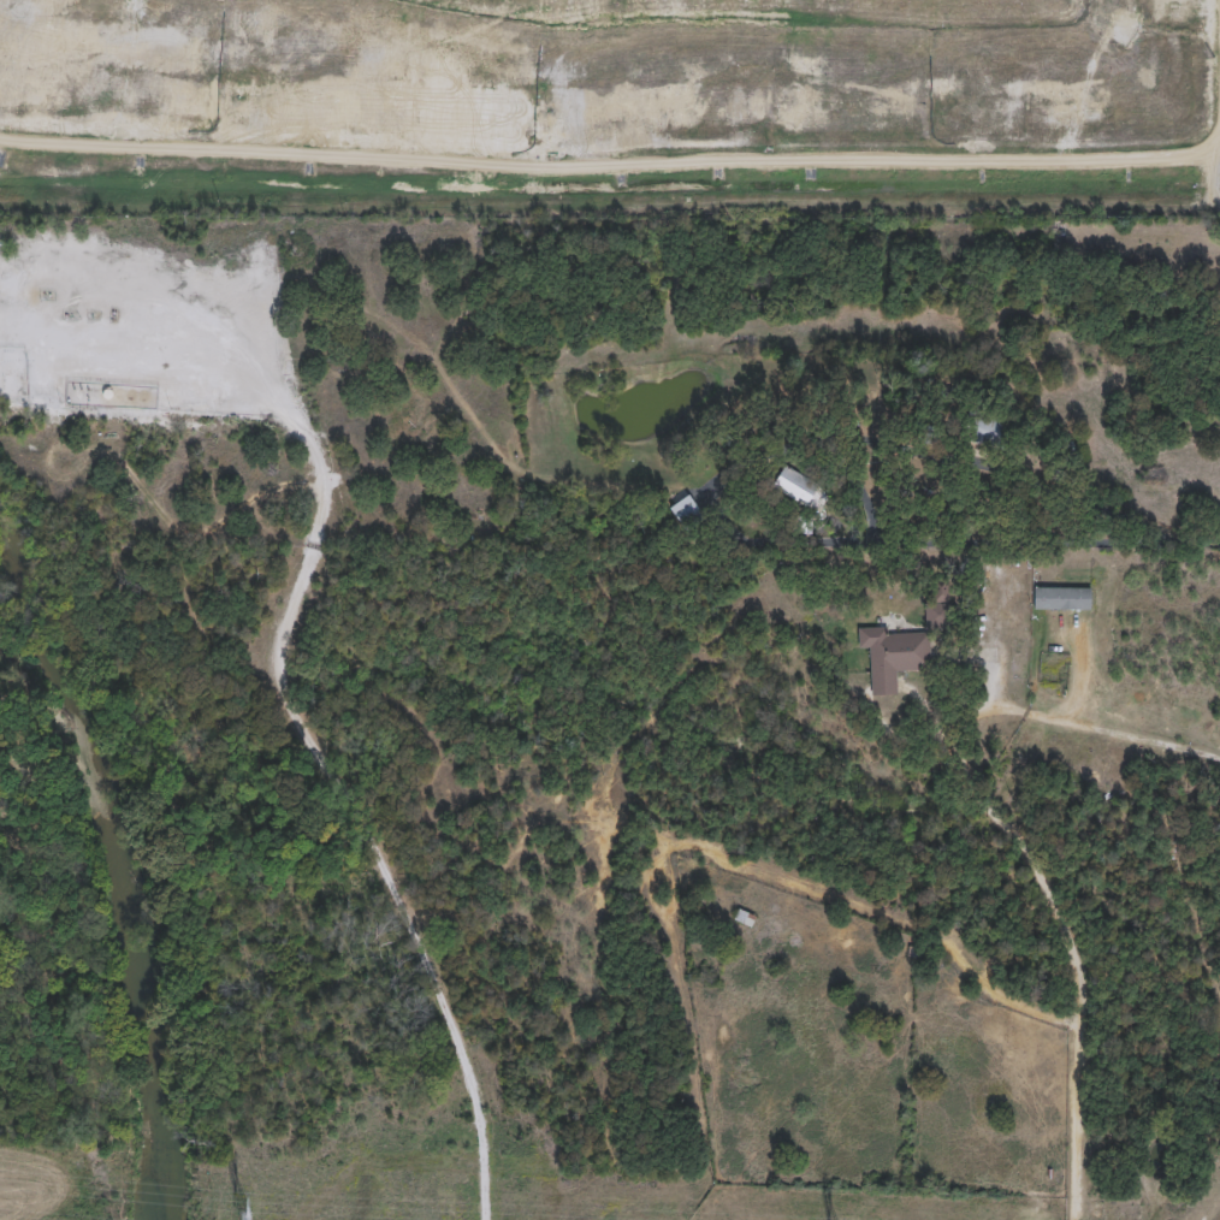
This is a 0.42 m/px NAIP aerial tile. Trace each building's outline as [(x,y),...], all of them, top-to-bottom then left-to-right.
[(1002,443),(969,442),(969,415),(1002,416),(1002,443)] [(772,484),(786,463),(830,491),(817,513),(772,484)] [(699,510),(680,521),(671,505),(691,494),(699,510)] [(926,578),(950,578),(950,628),(926,628),(926,578)] [(1091,608),(1034,608),(1034,586),(1091,586),(1091,608)] [(871,694),(870,647),(859,647),(859,627),(889,626),(889,633),(931,632),(931,668),(896,669),(896,693),(871,694)] [(754,916),(751,925),(735,919),(739,910),(754,916)]
